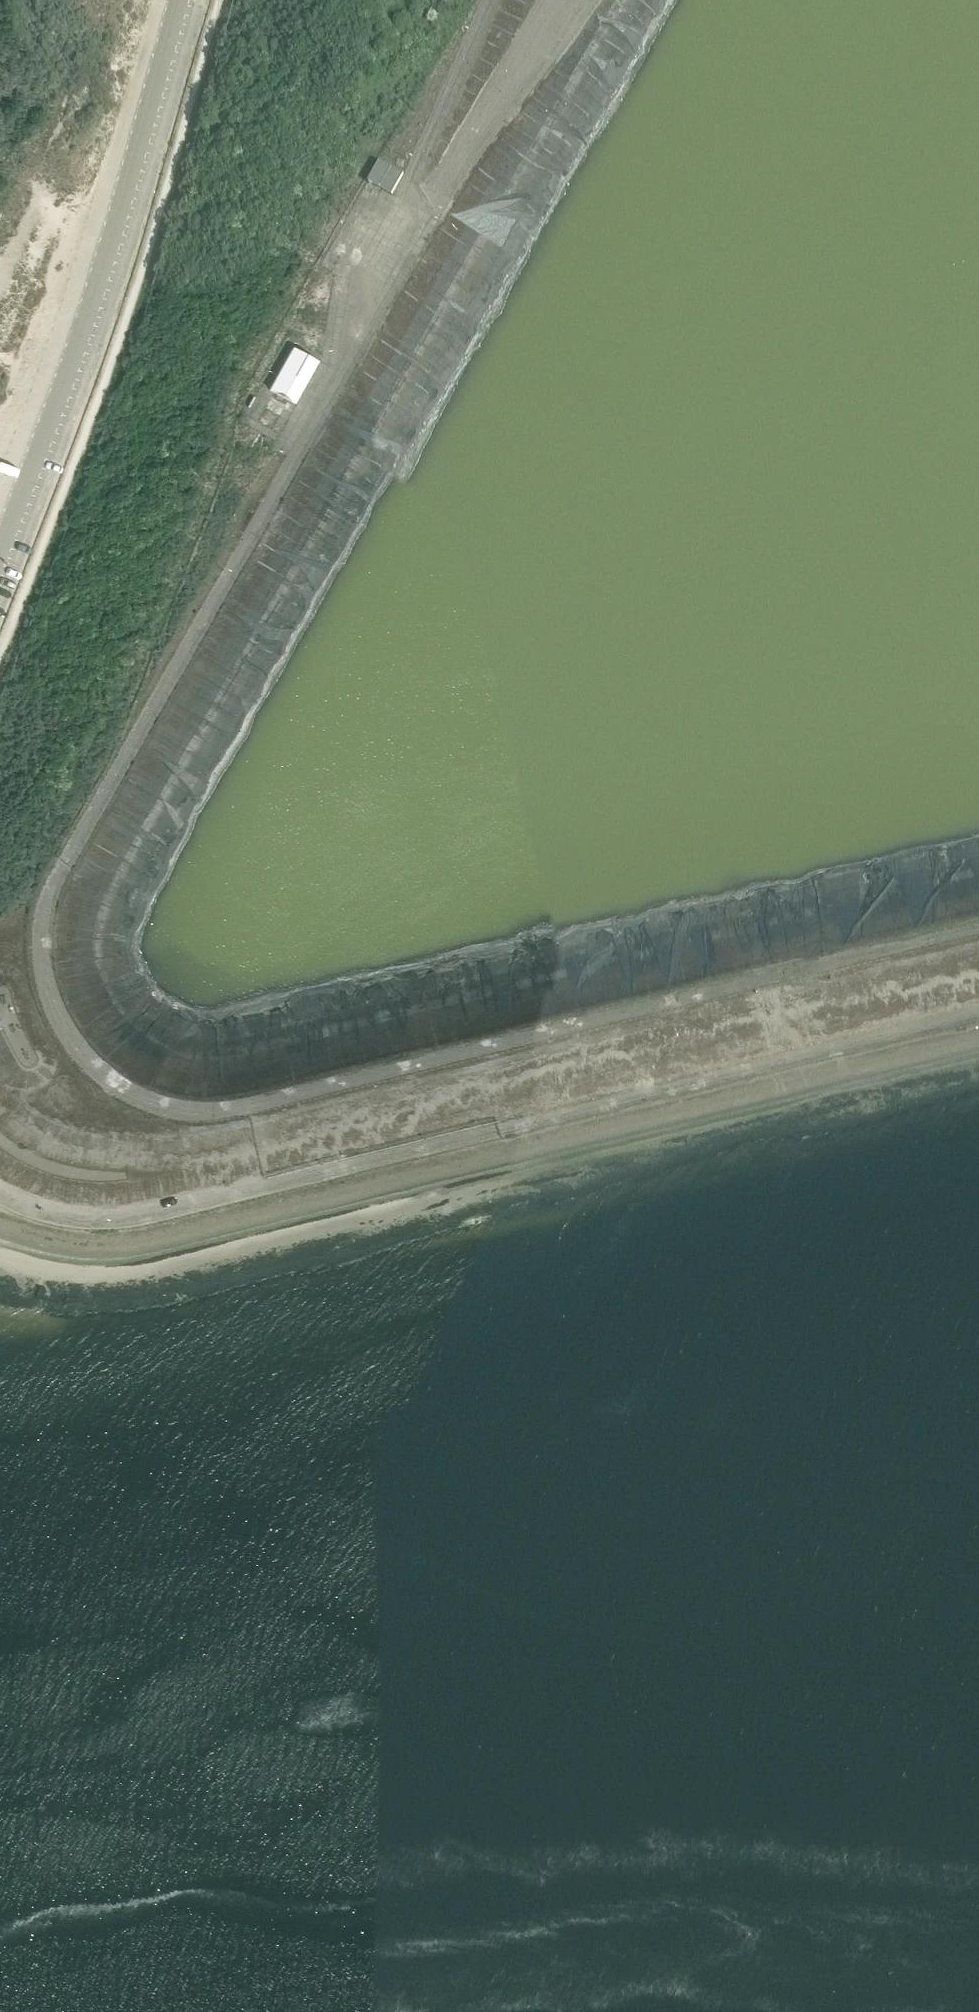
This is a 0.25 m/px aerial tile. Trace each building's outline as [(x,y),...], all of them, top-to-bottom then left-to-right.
[(403,173),(379,159),(367,180),(391,194),(403,173)] [(453,199),(451,198),(443,193),(430,216),(437,220),(440,222),(453,199)] [(318,362),(292,347),(250,422),(276,437),(318,362)]
